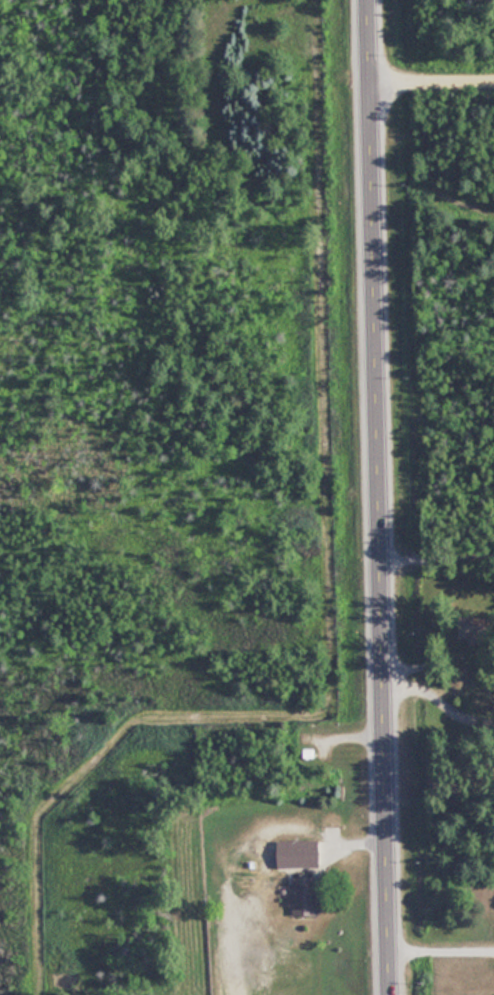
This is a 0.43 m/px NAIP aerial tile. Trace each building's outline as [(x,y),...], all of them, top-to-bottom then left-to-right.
[(480,642),(480,620),(462,620),(462,642),(480,642)] [(278,867),(321,867),(321,840),(278,840),(278,867)] [(319,876),(290,878),(292,916),(321,915),(319,876)]
